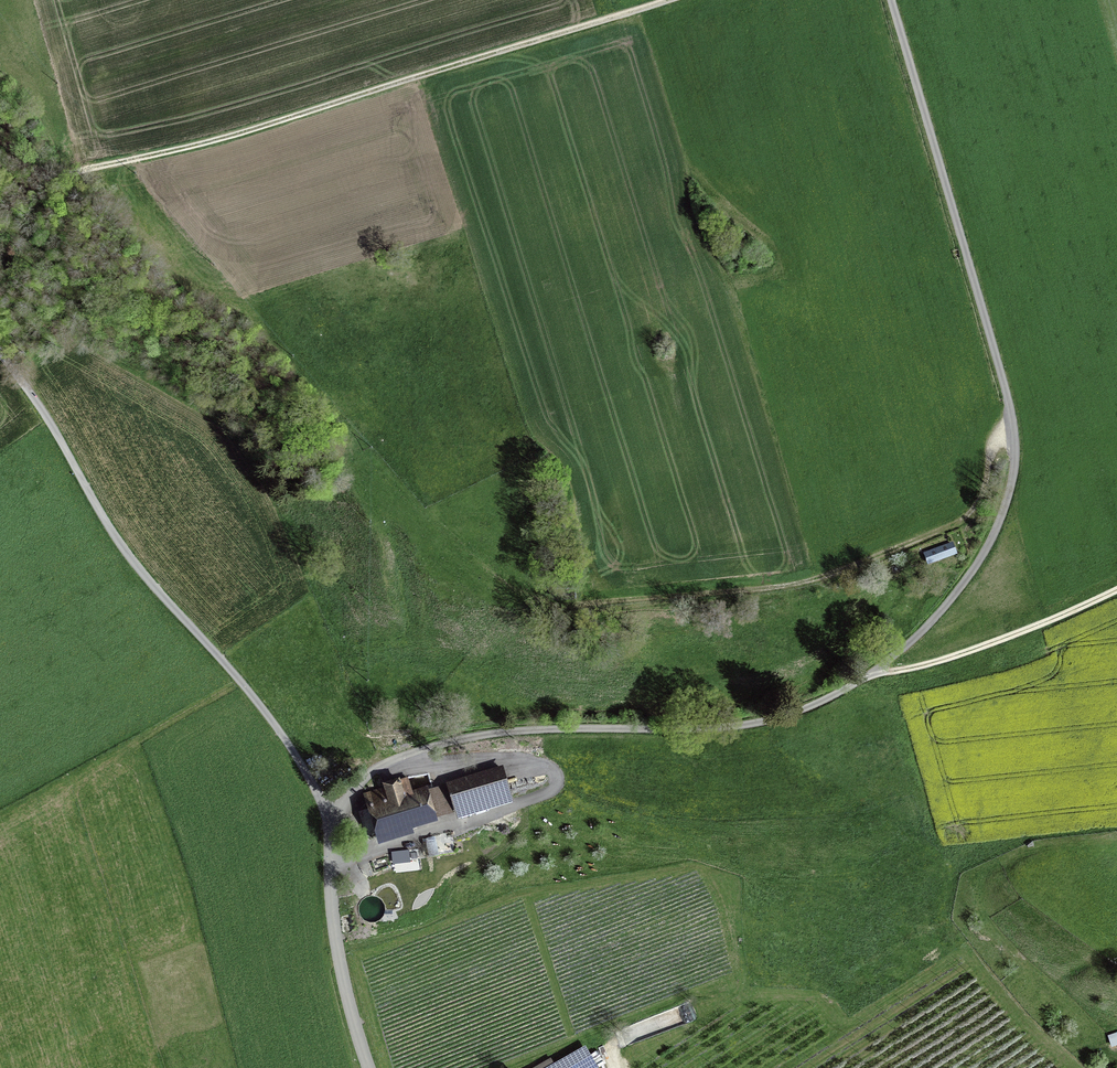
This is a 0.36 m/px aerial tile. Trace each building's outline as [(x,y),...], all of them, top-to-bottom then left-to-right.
[(928,565),(958,554),(953,542),(923,553),(928,565)] [(457,820),(514,803),(503,766),(446,783),(447,785),(455,814),(457,820)] [(400,779),(382,784),(383,787),(362,794),(367,809),(358,812),(367,840),(376,837),(378,846),(414,835),(413,831),(438,823),(437,819),(455,814),(447,785),(428,791),(427,788),(412,792),(408,778),(400,780),(400,779)] [(390,852),(392,867),(411,865),(410,850),(390,852)] [(534,1067),(598,1067),(585,1047),(554,1065),(551,1059),(534,1067)]
